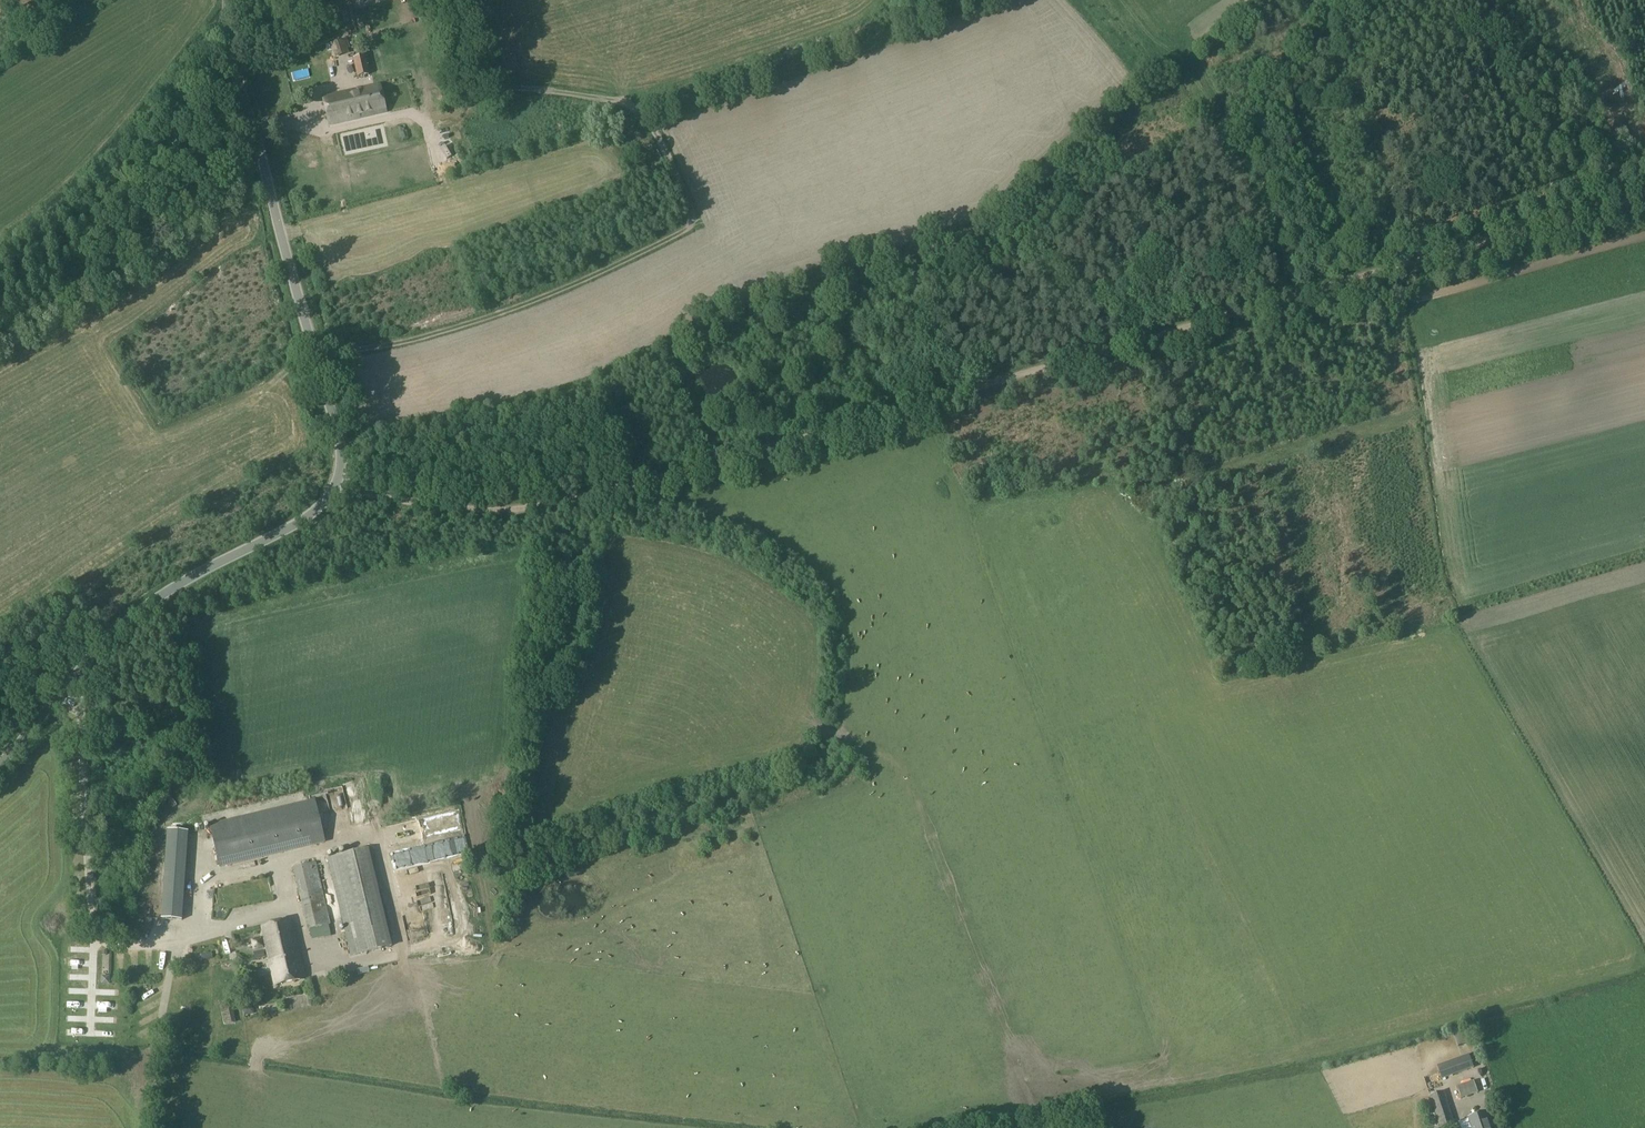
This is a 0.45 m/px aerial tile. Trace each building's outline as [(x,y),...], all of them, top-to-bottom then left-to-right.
[(358,57),(353,58),(358,78),(369,75),(366,57),(367,57),(366,49),(357,51),(358,57)] [(378,84),(322,98),(329,125),(384,112),(378,84)] [(335,166),(339,186),(418,170),(414,148),(415,148),(410,125),(331,140),(336,166),(335,166)] [(282,148),(312,140),(310,133),(280,141),(282,148)] [(210,826),(220,867),(324,842),(314,801),(210,826)] [(182,920),(188,831),(168,830),(162,919),(182,920)] [(368,850),(328,859),(351,956),(391,946),(368,850)] [(420,859),(421,873),(437,870),(435,857),(420,859)] [(309,934),(331,929),(330,925),(331,925),(316,862),(293,868),(307,929),(309,934)] [(396,889),(397,901),(415,900),(414,887),(396,889)] [(304,978),(291,921),(261,927),(275,985),(304,978)] [(202,960),(213,957),(211,951),(201,954),(202,960)] [(223,1025),(235,1023),(231,1001),(219,1004),(223,1025)] [(261,1004),(262,1012),(276,1010),(275,1002),(261,1004)] [(1493,1042),(1476,1049),(1478,1055),(1495,1049),(1493,1042)] [(1425,1077),(1424,1077),(1430,1096),(1440,1127),(1441,1127),(1455,1123),(1444,1091),(1440,1079),(1442,1079),(1474,1068),(1469,1054),(1450,1061),(1438,1065),(1438,1067),(1440,1072),(1425,1077)] [(1462,1098),(1478,1093),(1473,1081),(1458,1086),(1462,1098)] [(1486,1112),(1469,1118),(1472,1127),(1492,1127),(1486,1112)]
